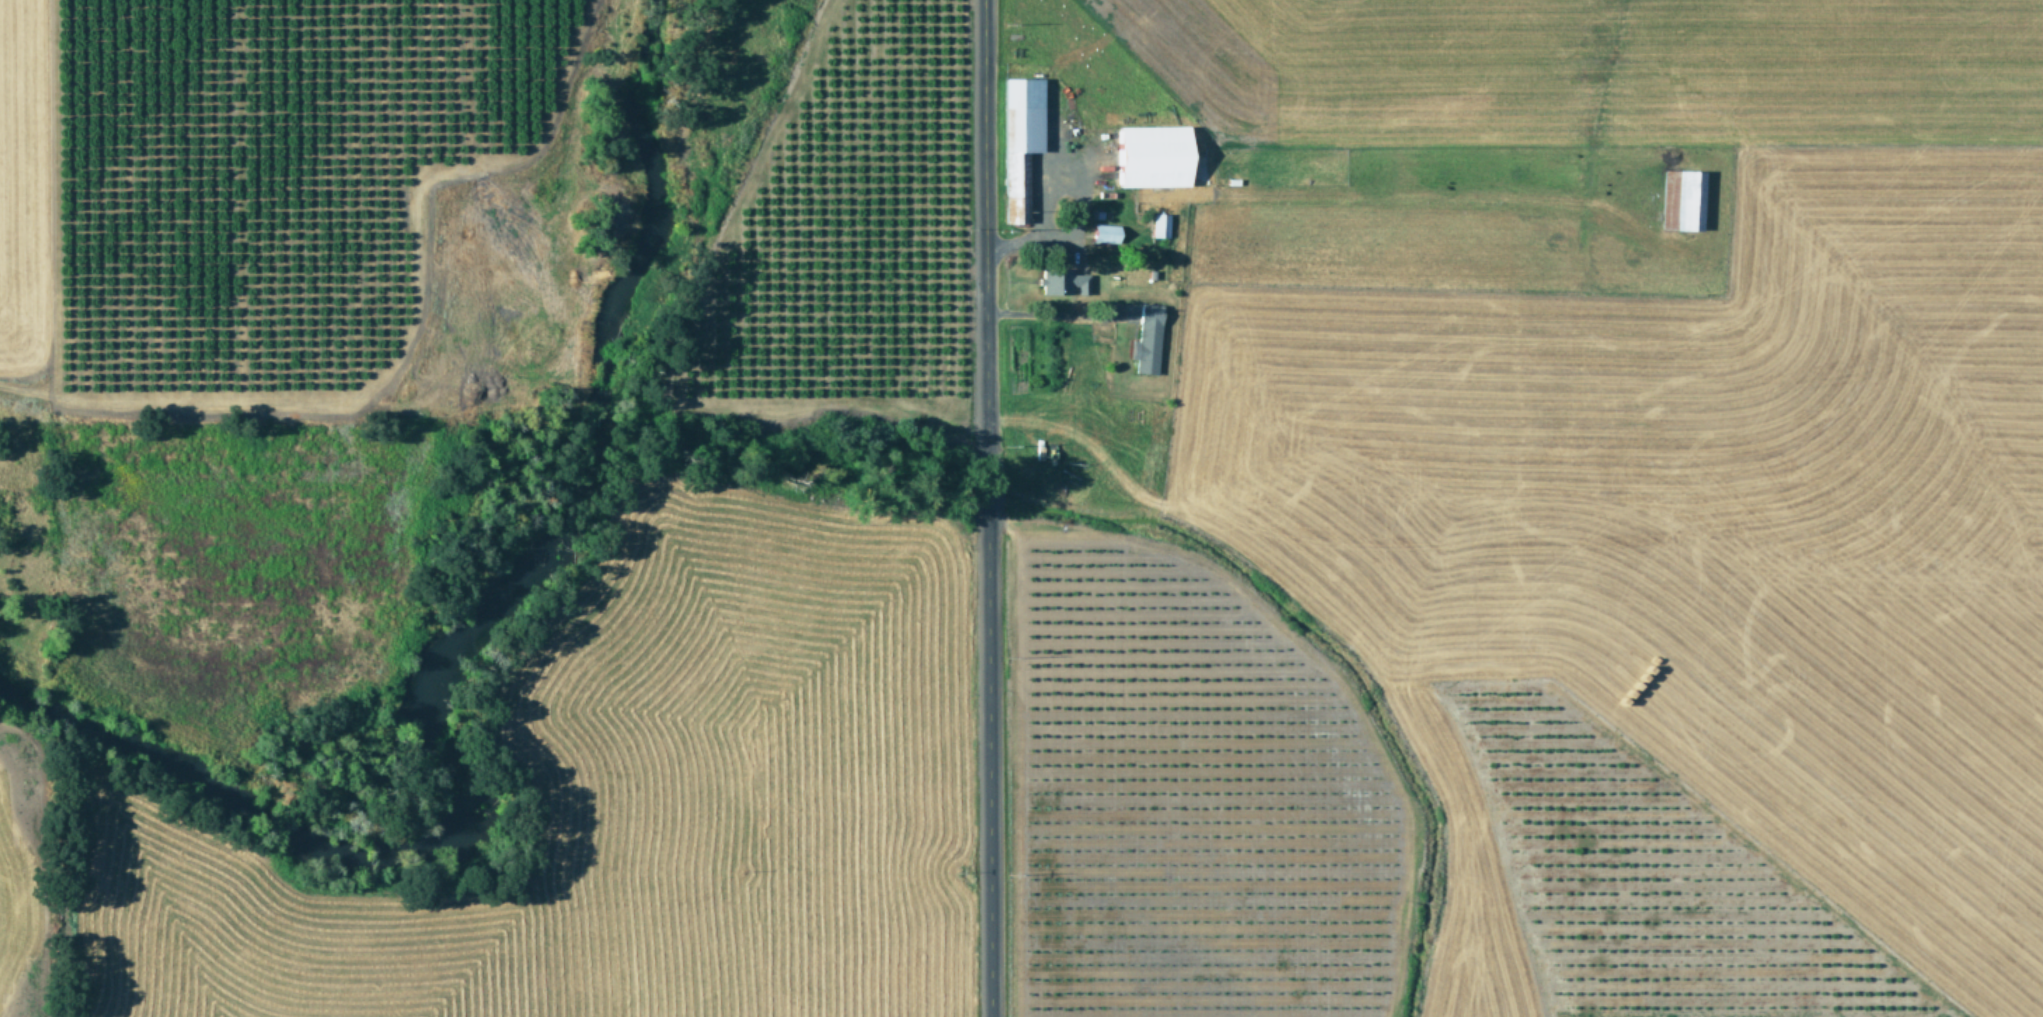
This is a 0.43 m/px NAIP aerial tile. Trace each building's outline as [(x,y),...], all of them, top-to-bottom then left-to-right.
[(1041,78),(1003,78),(1003,108),(1009,108),(1009,121),(1003,121),(1004,223),(1027,223),(1027,152),(1041,152),(1041,78)] [(1188,186),(1187,126),(1116,127),(1117,187),(1188,186)] [(1702,231),(1703,172),(1663,171),(1662,230),(1702,231)] [(1168,214),(1151,214),(1151,238),(1167,238),(1168,214)] [(1091,242),(1117,243),(1118,226),(1092,224),(1091,242)] [(1087,274),(1069,275),(1069,269),(1038,270),(1038,287),(1040,287),(1040,295),(1069,294),(1069,287),(1075,287),(1075,296),(1088,295),(1087,274)] [(1137,342),(1130,342),(1129,360),(1134,360),(1134,373),(1156,375),(1160,305),(1139,304),(1137,342)]
